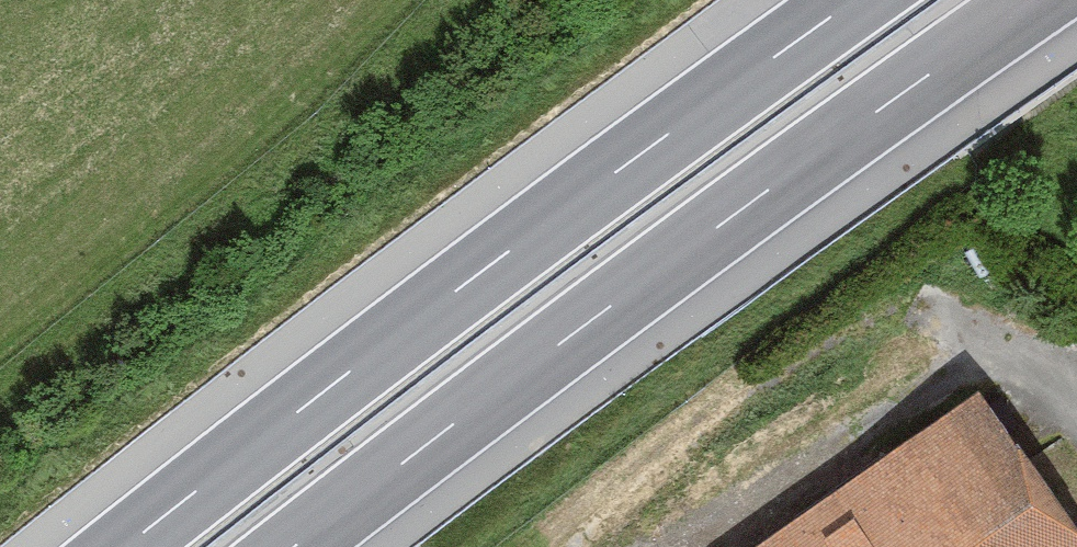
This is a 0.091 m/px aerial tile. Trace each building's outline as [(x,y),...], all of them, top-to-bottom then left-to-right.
[(773,546),(1076,546),(1076,535),(986,402),(773,546)]
